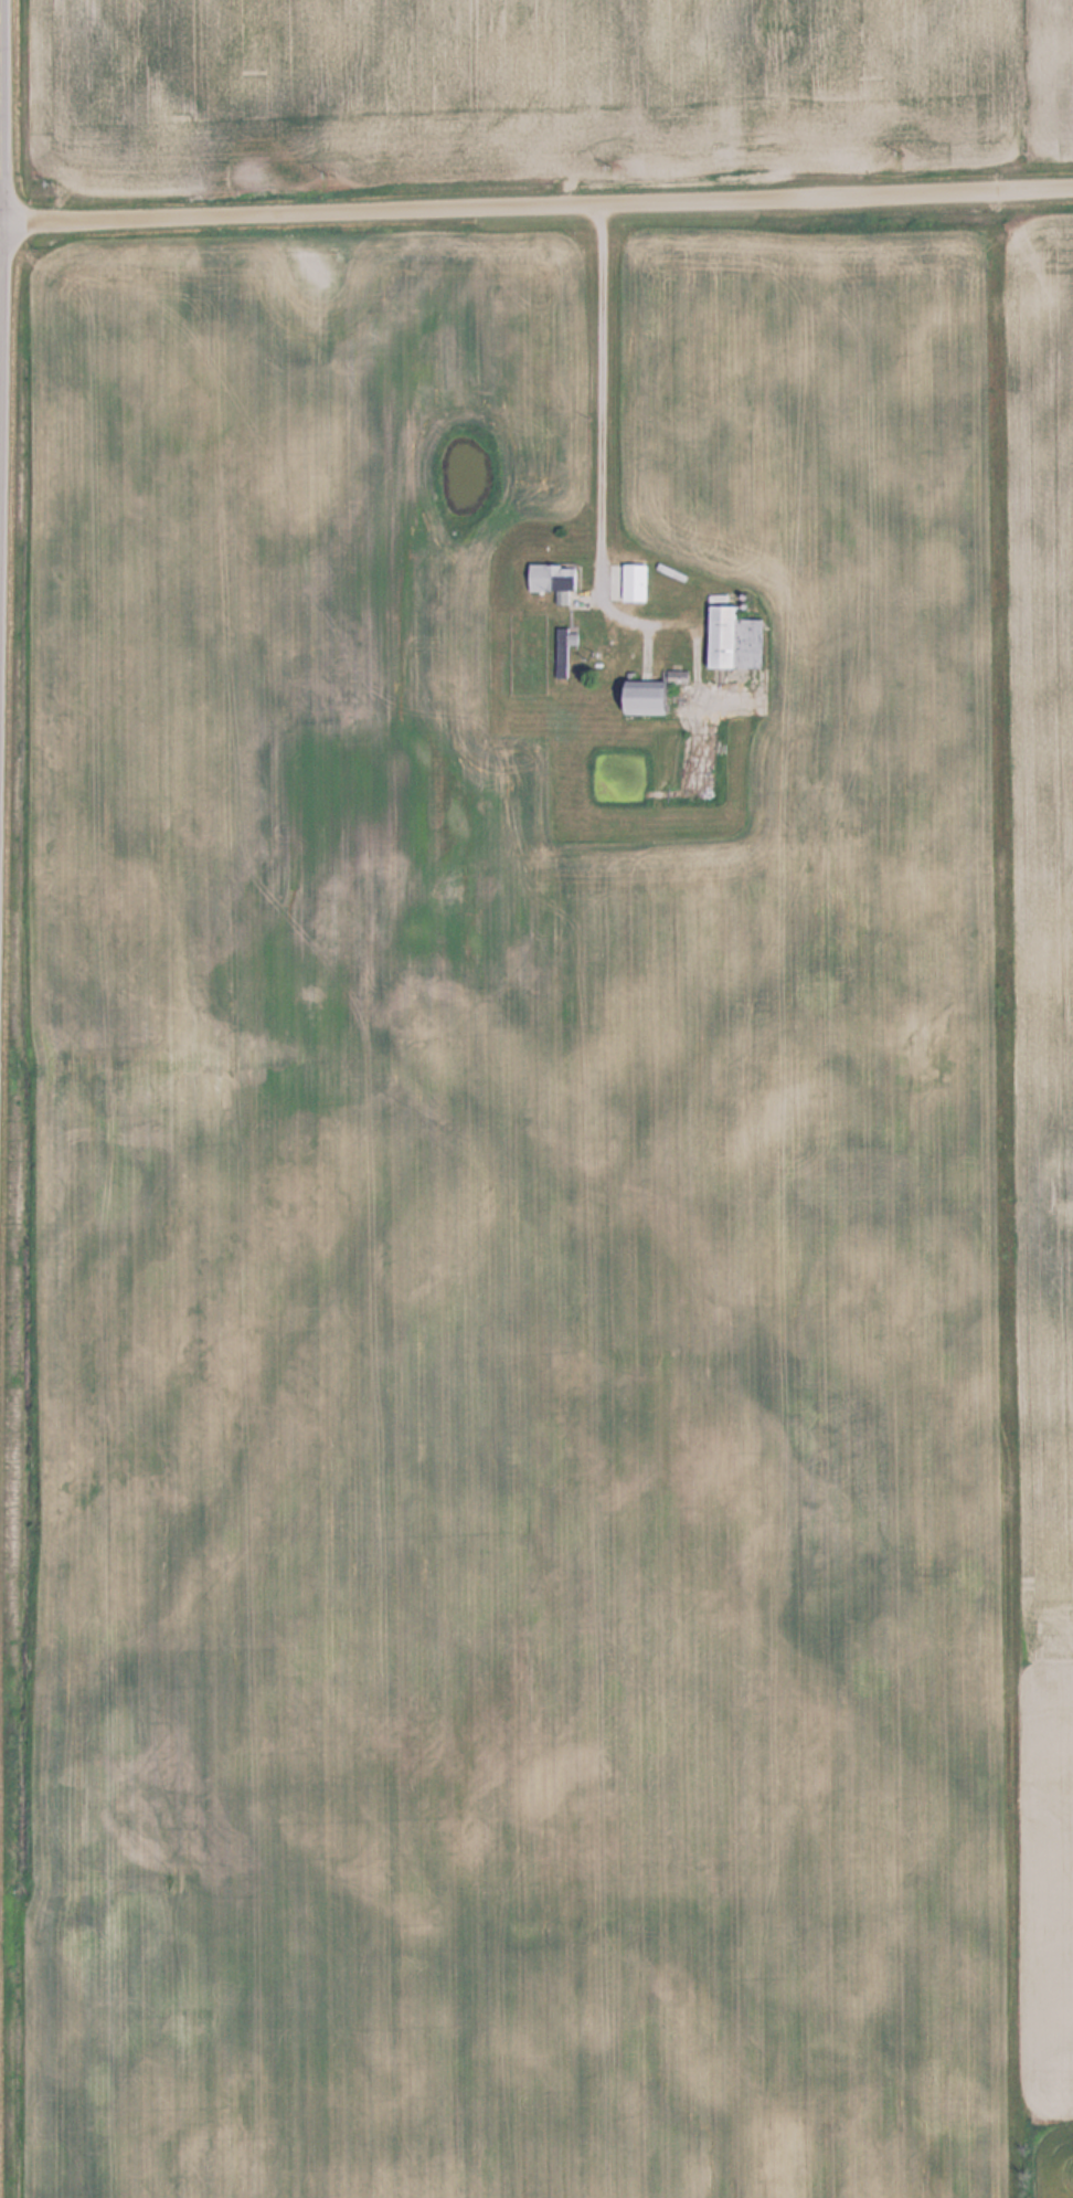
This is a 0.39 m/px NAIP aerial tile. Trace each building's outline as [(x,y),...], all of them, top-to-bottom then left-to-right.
[(571,605),(571,590),(579,590),(579,565),(527,565),(527,592),(556,592),(556,605),(571,605)] [(649,565),(621,565),(621,600),(649,600),(649,565)] [(703,667),(762,667),(762,618),(739,618),(739,605),(704,605),(703,667)] [(555,676),(570,677),(572,645),(580,646),(581,630),(557,629),(555,676)] [(662,680),(612,680),(612,715),(662,715),(662,680)]
